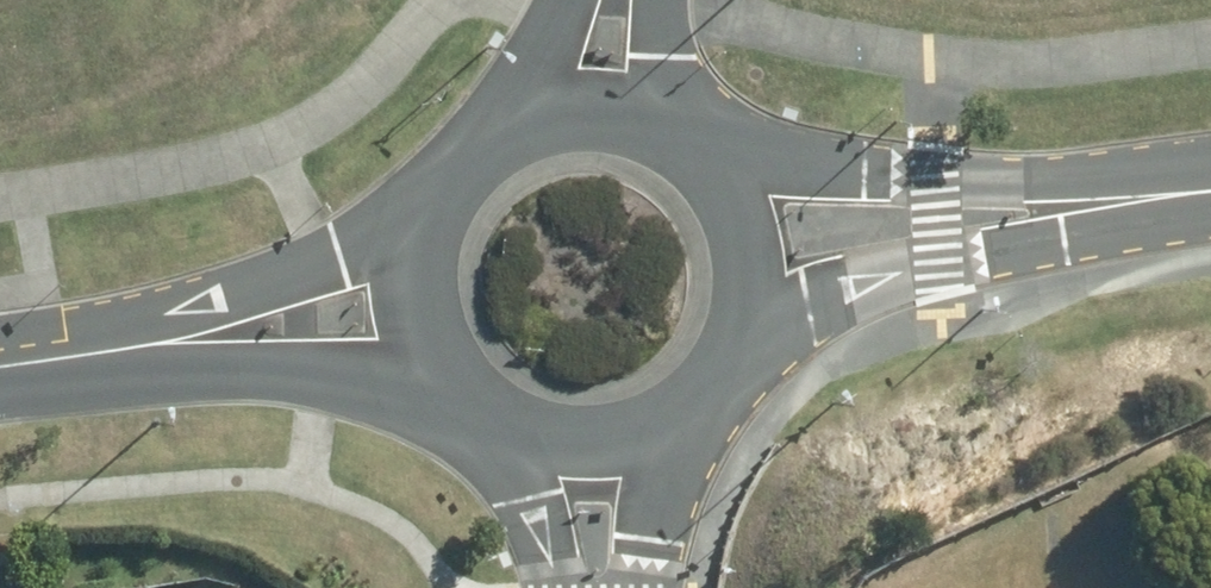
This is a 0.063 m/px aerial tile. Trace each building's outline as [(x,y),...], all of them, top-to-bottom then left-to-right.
[(1051,578),(1015,587),(1054,587),(1051,578)]
